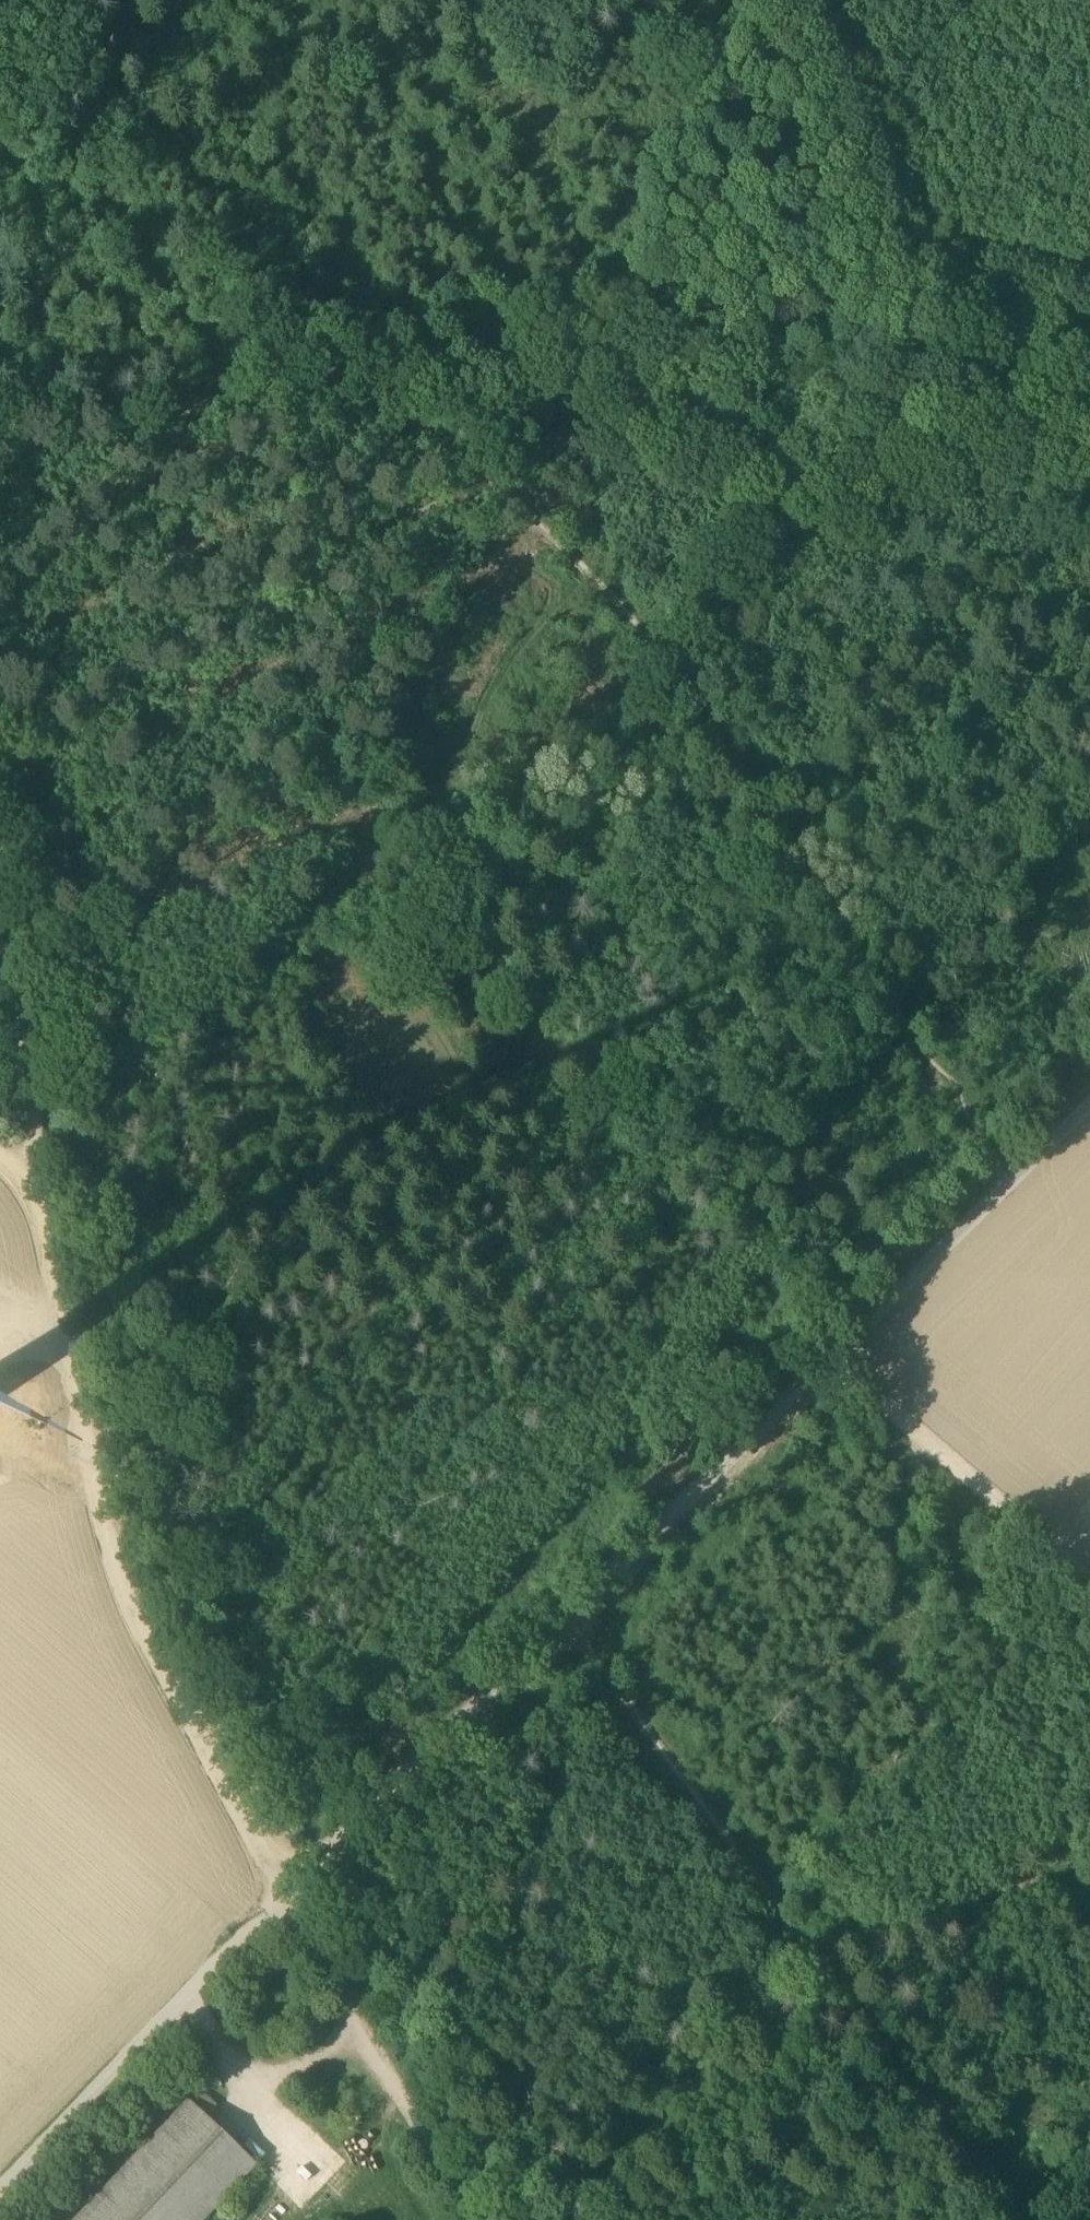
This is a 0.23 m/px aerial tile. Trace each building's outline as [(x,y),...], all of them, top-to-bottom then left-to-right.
[(190,2102),(207,2118),(218,2108),(201,2091),(190,2102)] [(258,2167),(207,2118),(190,2102),(78,2219),(208,2219),(258,2167)]
